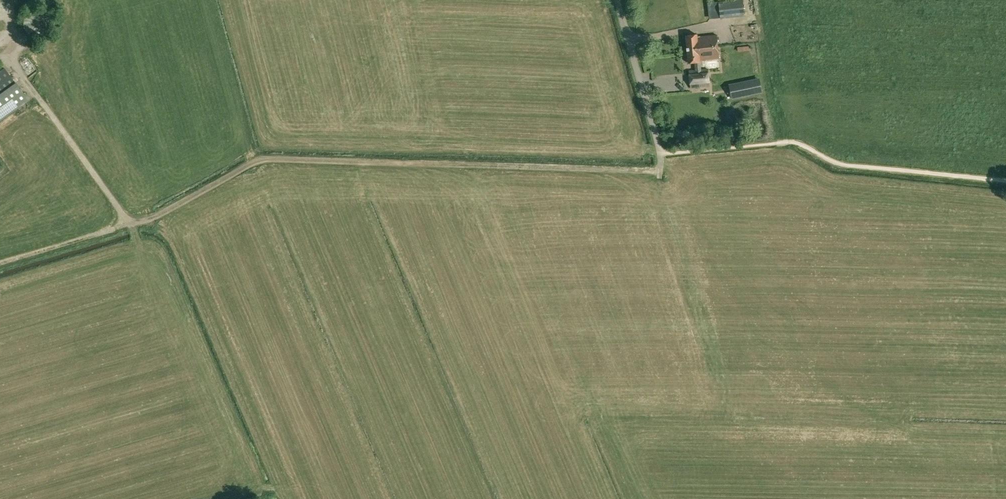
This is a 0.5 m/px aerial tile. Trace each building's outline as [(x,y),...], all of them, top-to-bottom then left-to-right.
[(719,2),(720,18),(744,15),(743,0),(736,0),(719,2)] [(24,28),(25,30),(25,31),(27,33),(28,33),(28,34),(30,35),(32,36),(34,37),(35,37),(37,37),(38,37),(41,37),(42,37),(43,37),(44,36),(45,36),(47,34),(49,32),(50,31),(51,30),(51,29),(52,28),(52,27),(52,25),(53,23),(53,22),(52,21),(52,20),(52,19),(52,18),(51,17),(51,15),(50,14),(49,13),(48,12),(47,11),(45,10),(43,9),(42,8),(40,8),(39,8),(38,8),(36,8),(35,8),(33,9),(31,10),(30,10),(28,11),(27,12),(27,13),(26,14),(25,15),(25,16),(24,17),(24,18),(23,19),(23,20),(23,21),(23,22),(23,23),(23,24),(23,25),(23,26),(24,27),(24,28)] [(700,59),(719,57),(717,35),(697,37),(697,34),(686,35),(688,63),(700,62),(700,59)] [(30,75),(38,73),(33,60),(26,63),(30,75)] [(27,100),(4,68),(0,71),(0,120),(27,100)] [(709,86),(708,69),(689,70),(691,88),(709,86)] [(762,92),(759,79),(758,73),(756,74),(752,75),(729,80),(728,80),(732,98),(760,92),(762,92)]
